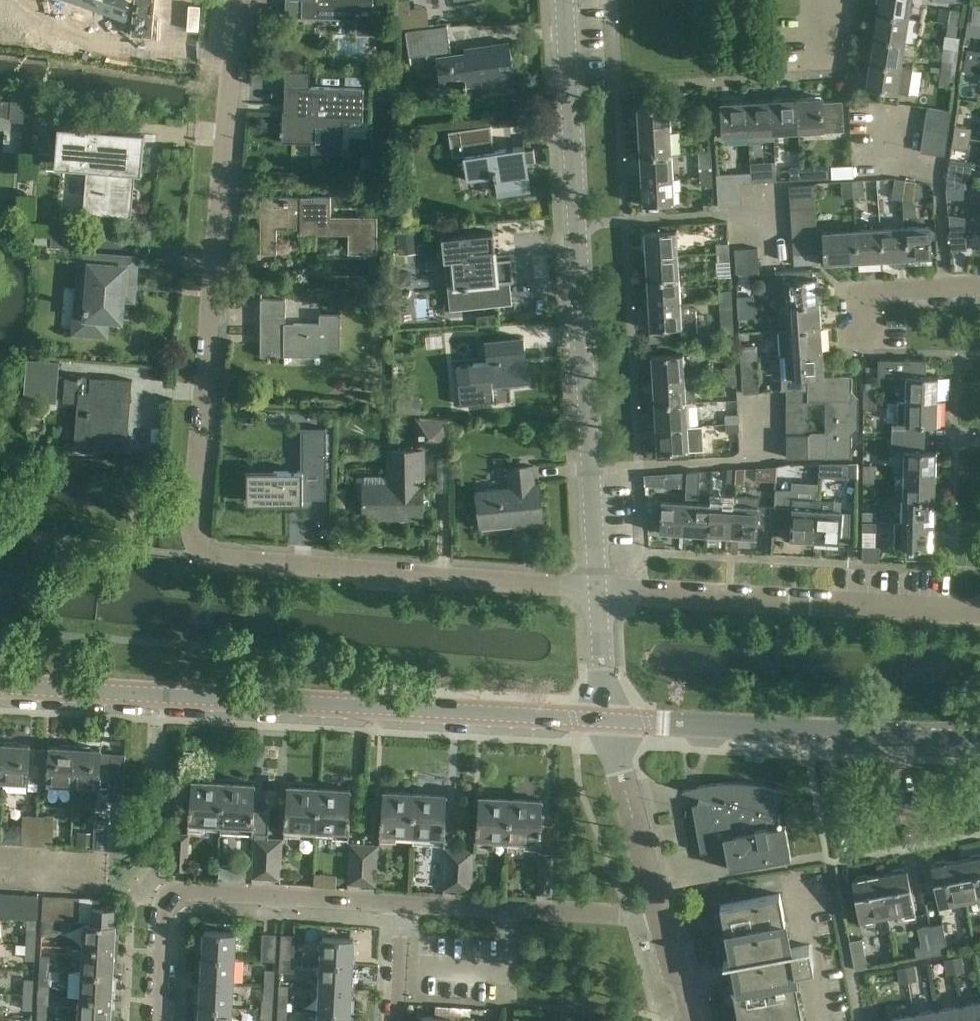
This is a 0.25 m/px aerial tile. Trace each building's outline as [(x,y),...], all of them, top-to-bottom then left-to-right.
[(133,4),(130,33),(152,35),(155,0),(121,0),(133,4)] [(301,16),(372,19),(373,0),(302,0),(301,16)] [(890,15),(908,17),(910,0),(879,0),(877,13),(890,15)] [(958,24),(960,11),(949,9),(947,23),(958,24)] [(973,11),(971,23),(979,24),(979,12),(973,11)] [(877,13),(873,38),(904,42),(908,17),(890,15),(877,13)] [(956,37),(958,24),(947,23),(945,36),(956,37)] [(451,57),(447,25),(405,31),(409,57),(426,54),(427,61),(436,59),(440,87),(463,84),(464,89),(467,89),(466,86),(483,84),(484,90),(515,86),(509,43),(481,47),(482,53),(451,57)] [(873,38),(869,62),(900,67),(904,42),(873,38)] [(979,62),(979,52),(967,50),(965,60),(979,62)] [(950,74),(952,60),(942,59),(940,72),(950,74)] [(965,60),(964,72),(979,74),(979,70),(979,62),(965,60)] [(869,62),(865,88),(909,95),(913,69),(900,67),(869,62)] [(948,87),(950,74),(940,72),(938,86),(948,87)] [(282,129),(282,133),(284,133),(284,141),(313,142),(313,154),(331,154),(332,121),(344,121),(363,122),(364,89),(312,88),(289,87),(289,104),(295,104),(295,114),(285,113),(284,113),(284,129),(282,129)] [(796,99),(798,130),(822,128),(822,132),(843,131),(841,101),(822,102),(822,98),(796,99)] [(773,131),(798,130),(796,99),(771,101),(773,131)] [(10,114),(9,121),(23,122),(25,102),(11,101),(10,114)] [(771,101),(746,102),(748,133),(773,131),(771,101)] [(748,133),(746,102),(720,104),(722,134),(748,133)] [(637,133),(670,131),(669,106),(635,108),(637,133)] [(925,119),(949,122),(950,111),(927,107),(925,119)] [(949,122),(925,119),(923,130),(935,132),(947,134),(949,122)] [(696,129),(708,129),(707,120),(695,120),(696,129)] [(135,172),(139,173),(141,173),(144,132),(58,125),(55,166),(86,169),(83,212),(131,216),(135,172)] [(490,127),(448,134),(451,158),(463,156),(467,180),(494,176),(497,197),(530,192),(526,163),(534,161),(532,149),(524,150),(523,146),(494,150),(490,127)] [(953,137),(969,139),(970,130),(955,127),(953,137)] [(708,129),(696,129),(696,138),(709,137),(708,129)] [(931,154),(935,132),(923,130),(920,152),(931,154)] [(671,155),(670,131),(637,133),(638,157),(671,155)] [(935,132),(931,154),(943,155),(947,134),(935,132)] [(969,139),(953,137),(951,148),(967,151),(969,139)] [(638,157),(639,181),(673,179),(671,155),(638,157)] [(368,159),(367,179),(381,180),(382,160),(368,159)] [(750,173),(751,183),(776,181),(775,160),(763,161),(764,172),(750,173)] [(832,165),(800,167),(800,180),(833,178),(832,165)] [(800,180),(800,167),(789,168),(790,180),(800,180)] [(699,177),(711,177),(710,168),(698,168),(699,177)] [(717,196),(741,194),(740,183),(751,183),(750,173),(716,174),(717,196)] [(711,177),(699,177),(699,186),(711,185),(711,177)] [(905,180),(894,178),(891,198),(902,200),(905,180)] [(673,179),(639,181),(641,205),(674,203),(673,179)] [(946,187),(962,187),(962,179),(946,179),(946,187)] [(916,182),(905,180),(902,200),(912,202),(913,198),(916,182)] [(853,197),(852,181),(841,182),(842,198),(853,197)] [(852,181),(853,197),(864,196),(863,181),(852,181)] [(789,198),(813,197),(813,185),(789,187),(789,198)] [(962,187),(946,187),(946,200),(963,199),(962,187)] [(741,194),(717,196),(718,207),(742,206),(741,194)] [(260,196),(260,252),(276,253),(276,228),(353,228),(353,253),(376,253),(376,215),(330,215),(330,196),(260,196)] [(813,197),(789,198),(790,209),(814,208),(813,197)] [(814,208),(790,209),(790,221),(815,219),(814,208)] [(948,214),(950,250),(967,250),(965,217),(948,214)] [(815,219),(790,221),(791,232),(815,230),(815,219)] [(906,258),(932,256),(929,225),(904,227),(906,258)] [(881,259),(890,259),(906,258),(904,227),(890,228),(879,229),(881,259)] [(879,229),(855,230),(857,261),(881,259),(879,229)] [(815,230),(791,232),(792,243),(816,242),(815,230)] [(824,263),(857,261),(855,230),(822,232),(824,263)] [(644,257),(677,255),(676,231),(643,233),(644,257)] [(493,232),(441,237),(444,261),(452,260),(454,287),(463,286),(464,288),(469,288),(468,286),(478,285),(480,306),(510,303),(508,282),(514,282),(511,257),(495,259),(493,232)] [(51,233),(50,245),(83,248),(84,236),(59,234),(51,233)] [(816,242),(792,243),(792,254),(816,253),(816,242)] [(715,253),(728,252),(728,243),(715,244),(715,253)] [(745,249),(747,273),(758,272),(757,248),(745,249)] [(747,273),(745,249),(734,249),(736,273),(747,273)] [(728,252),(715,253),(716,262),(729,261),(728,252)] [(816,253),(792,254),(793,265),(817,264),(816,253)] [(75,288),(73,308),(77,309),(75,331),(105,334),(106,318),(120,319),(123,281),(133,281),(135,259),(82,255),(79,288),(75,288)] [(679,279),(677,255),(644,257),(645,281),(679,279)] [(776,305),(787,305),(818,303),(815,269),(785,272),(786,295),(776,295),(776,305)] [(645,281),(647,305),(680,303),(679,279),(645,281)] [(718,301),(731,300),(730,291),(718,291),(718,301)] [(737,308),(753,307),(752,296),(737,297),(737,308)] [(285,324),(285,314),(285,299),(260,299),(261,334),(274,334),(274,342),(261,342),(260,356),(285,356),(285,351),(297,352),(297,355),(300,355),(300,353),(319,353),(319,356),(340,355),(340,314),(320,314),(320,324),(285,324)] [(731,300),(718,301),(719,309),(731,309),(731,300)] [(690,302),(680,303),(647,305),(648,330),(680,328),(681,335),(697,334),(695,308),(691,308),(690,302)] [(787,305),(788,330),(819,328),(818,303),(787,305)] [(753,307),(737,308),(738,318),(754,317),(753,307)] [(789,330),(777,330),(779,355),(780,355),(784,354),(821,352),(819,328),(789,330)] [(521,337),(487,341),(492,385),(525,382),(523,359),(521,337)] [(740,358),(756,356),(756,346),(740,346),(740,358)] [(784,354),(780,355),(781,378),(781,391),(785,391),(808,391),(808,400),(826,400),(834,409),(834,424),(825,431),(811,431),(808,436),(807,457),(851,457),(851,434),(858,428),(858,398),(851,391),(851,376),(823,376),(821,352),(784,354)] [(651,380),(684,378),(683,354),(650,356),(651,380)] [(756,356),(740,358),(742,393),(758,392),(756,356)] [(26,358),(23,394),(55,397),(58,360),(26,358)] [(878,360),(878,375),(905,375),(905,400),(938,402),(939,376),(926,376),(926,360),(878,360)] [(722,376),(735,375),(734,366),(722,367),(722,376)] [(863,400),(875,400),(875,390),(876,367),(865,367),(865,390),(863,390),(863,400)] [(132,379),(65,373),(63,401),(87,403),(85,433),(97,433),(96,444),(124,447),(128,395),(131,395),(132,379)] [(735,375),(722,376),(723,384),(735,383),(735,375)] [(651,380),(653,404),(686,402),(695,402),(694,391),(685,389),(684,378),(651,380)] [(785,391),(785,402),(808,402),(808,400),(808,391),(785,391)] [(725,424),(738,423),(737,414),(736,399),(724,400),(725,424)] [(923,439),(924,426),(938,426),(938,402),(905,400),(898,400),(897,425),(892,425),(891,438),(923,439)] [(653,404),(654,429),(687,427),(686,402),(653,404)] [(785,402),(785,413),(808,414),(808,402),(785,402)] [(785,413),(785,425),(808,425),(808,414),(785,413)] [(450,419),(416,419),(416,448),(450,448),(450,419)] [(738,423),(725,424),(726,432),(738,432),(738,423)] [(785,425),(785,436),(808,436),(808,425),(785,425)] [(687,427),(654,429),(656,453),(689,451),(687,427)] [(253,471),(247,471),(247,503),(254,503),(303,503),(303,499),(326,499),(326,428),(325,428),(325,445),(301,446),(301,462),(301,471),(253,472),(253,471)] [(785,436),(785,457),(807,457),(808,436),(785,436)] [(923,452),(923,439),(891,438),(891,451),(903,451),(902,476),(936,477),(936,452),(923,452)] [(391,477),(358,477),(358,499),(364,499),(364,503),(365,503),(365,515),(420,515),(420,477),(420,450),(390,450),(391,477)] [(818,476),(819,462),(810,461),(810,475),(818,476)] [(819,462),(818,476),(827,476),(828,462),(819,462)] [(481,528),(516,524),(516,527),(543,524),(538,484),(535,484),(533,465),(507,468),(509,487),(477,490),(481,528)] [(862,475),(875,475),(875,465),(862,465),(862,475)] [(736,469),(735,483),(743,483),(744,468),(736,469)] [(735,483),(736,469),(727,469),(726,482),(735,483)] [(687,472),(686,487),(695,487),(696,471),(687,472)] [(686,487),(687,472),(678,472),(677,486),(686,487)] [(875,475),(862,475),(862,483),(875,483),(875,475)] [(935,501),(936,477),(902,476),(902,500),(935,501)] [(682,534),(707,535),(709,493),(709,502),(685,501),(682,534)] [(707,535),(731,537),(734,495),(709,493),(707,535)] [(734,495),(731,537),(756,538),(757,526),(774,527),(775,506),(758,506),(758,496),(734,495)] [(789,540),(814,541),(816,499),(792,498),(791,506),(789,540)] [(659,532),(682,534),(685,501),(661,499),(659,532)] [(814,541),(839,543),(841,509),(834,509),(834,500),(816,499),(814,541)] [(935,524),(935,501),(902,500),(901,523),(895,523),(935,524)] [(862,523),(874,523),(874,513),(862,513),(862,523)] [(874,523),(862,523),(862,531),(874,531),(874,523)] [(935,524),(895,523),(894,548),(905,549),(904,559),(932,560),(932,549),(934,549),(935,524)] [(3,780),(39,782),(41,750),(30,750),(31,744),(5,743),(3,780)] [(39,782),(74,784),(76,747),(51,745),(51,751),(41,750),(39,782)] [(77,747),(74,784),(109,786),(108,796),(108,797),(109,797),(110,797),(121,797),(121,800),(123,800),(124,780),(125,753),(115,753),(114,753),(111,753),(111,756),(102,755),(102,752),(102,748),(77,747)] [(223,781),(191,779),(187,830),(204,831),(204,827),(220,828),(223,781)] [(253,833),(256,783),(223,781),(220,828),(236,829),(236,832),(253,833)] [(698,785),(688,788),(682,790),(700,796),(697,803),(692,804),(701,852),(719,848),(719,846),(724,845),(729,868),(791,857),(785,825),(775,826),(774,819),(784,789),(774,786),(765,784),(756,783),(747,782),(737,781),(727,781),(723,781),(714,782),(704,784),(698,785)] [(287,785),(284,835),(300,836),(300,833),(317,834),(319,786),(287,785)] [(351,788),(319,786),(317,834),(332,835),(332,837),(349,838),(351,788)] [(415,791),(382,790),(379,840),(396,841),(396,837),(412,838),(415,791)] [(444,843),(447,793),(415,791),(412,838),(428,839),(428,842),(444,843)] [(478,795),(475,845),(495,846),(496,843),(508,843),(511,796),(478,795)] [(543,798),(511,796),(508,843),(524,844),(524,847),(541,848),(543,798)] [(36,843),(37,816),(23,815),(22,843),(36,843)] [(37,816),(36,843),(52,844),(54,817),(37,816)] [(106,847),(108,820),(94,819),(93,846),(106,847)] [(172,873),(186,874),(189,834),(174,832),(172,873)] [(265,878),(268,838),(254,837),(252,878),(265,878)] [(268,838),(265,878),(279,879),(282,838),(268,838)] [(361,884),(363,843),(350,842),(348,883),(361,884)] [(363,843),(361,884),(375,885),(378,844),(363,843)] [(457,889),(460,848),(445,848),(443,888),(457,889)] [(460,848),(457,889),(472,890),(473,849),(460,848)] [(537,894),(552,895),(554,853),(539,852),(537,894)] [(965,900),(979,898),(979,855),(957,859),(965,900)] [(965,900),(957,859),(930,865),(939,911),(950,909),(949,903),(965,900)] [(879,875),(887,915),(902,912),(903,918),(915,915),(906,870),(879,875)] [(887,915),(879,875),(852,880),(861,925),(873,923),(872,918),(887,915)] [(1,893),(0,910),(0,917),(12,918),(13,894),(1,893)] [(792,948),(782,950),(778,924),(785,923),(780,893),(720,904),(730,959),(723,961),(723,962),(727,962),(732,989),(733,989),(738,1017),(739,1017),(740,1020),(796,1020),(784,961),(793,959),(795,970),(814,966),(810,945),(792,948)] [(25,894),(13,894),(12,918),(23,918),(25,894)] [(23,918),(27,919),(36,919),(37,895),(25,894),(23,918)] [(50,920),(54,920),(56,896),(43,896),(42,920),(50,920)] [(68,897),(56,896),(54,920),(67,921),(68,897)] [(80,897),(68,897),(67,921),(78,921),(80,897)] [(91,898),(80,897),(78,921),(84,922),(90,922),(91,898)] [(104,898),(91,898),(90,922),(102,923),(104,898)] [(37,919),(36,919),(27,919),(26,944),(36,945),(37,919)] [(42,920),(42,935),(50,935),(50,920),(42,920)] [(84,922),(82,947),(114,949),(115,923),(102,923),(90,922),(84,922)] [(929,925),(934,954),(947,952),(941,923),(929,925)] [(934,954),(929,925),(917,928),(920,946),(914,947),(916,958),(934,954)] [(202,956),(234,957),(235,932),(204,930),(202,956)] [(275,934),(263,933),(261,959),(274,960),(275,934)] [(280,960),(293,960),(294,935),(282,935),(280,960)] [(321,962),(352,963),(353,938),(322,936),(321,962)] [(862,938),(849,940),(855,969),(868,967),(862,938)] [(35,961),(36,945),(26,944),(26,945),(16,945),(16,954),(25,955),(25,960),(35,961)] [(53,947),(40,946),(39,970),(50,970),(51,956),(52,956),(53,947)] [(82,947),(81,972),(112,974),(114,949),(82,947)] [(232,982),(234,957),(202,956),(201,981),(232,982)] [(962,956),(952,958),(954,973),(965,972),(962,956)] [(954,973),(952,958),(943,959),(946,975),(954,973)] [(293,960),(280,960),(280,970),(292,971),(293,960)] [(321,962),(320,986),(350,988),(352,963),(321,962)] [(918,981),(914,965),(904,967),(907,983),(918,981)] [(895,968),(899,984),(907,983),(904,967),(895,968)] [(275,970),(265,969),(264,984),(274,984),(275,970)] [(38,986),(49,986),(50,970),(39,970),(38,986)] [(81,972),(80,997),(111,999),(112,974),(81,972)] [(34,980),(24,979),(23,994),(33,994),(34,980)] [(201,981),(200,1005),(231,1007),(232,982),(201,981)] [(273,1000),(274,984),(264,984),(263,1000),(273,1000)] [(320,986),(318,1012),(349,1013),(350,988),(320,986)] [(23,1009),(33,1010),(33,994),(23,994),(23,1009)] [(288,995),(278,994),(278,1010),(287,1010),(288,995)] [(78,1020),(110,1020),(111,999),(80,997),(78,1020)] [(960,1005),(963,1020),(979,1020),(979,1002),(960,1005)] [(47,1005),(37,1005),(37,1019),(47,1020),(47,1005)] [(231,1007),(200,1005),(199,1020),(230,1020),(231,1007)] [(936,1010),(938,1020),(963,1020),(960,1005),(936,1010)] [(287,1010),(278,1010),(277,1020),(287,1020),(287,1010)] [(913,1014),(914,1020),(938,1020),(936,1010),(913,1014)] [(318,1020),(349,1020),(349,1013),(318,1012),(318,1020)]
